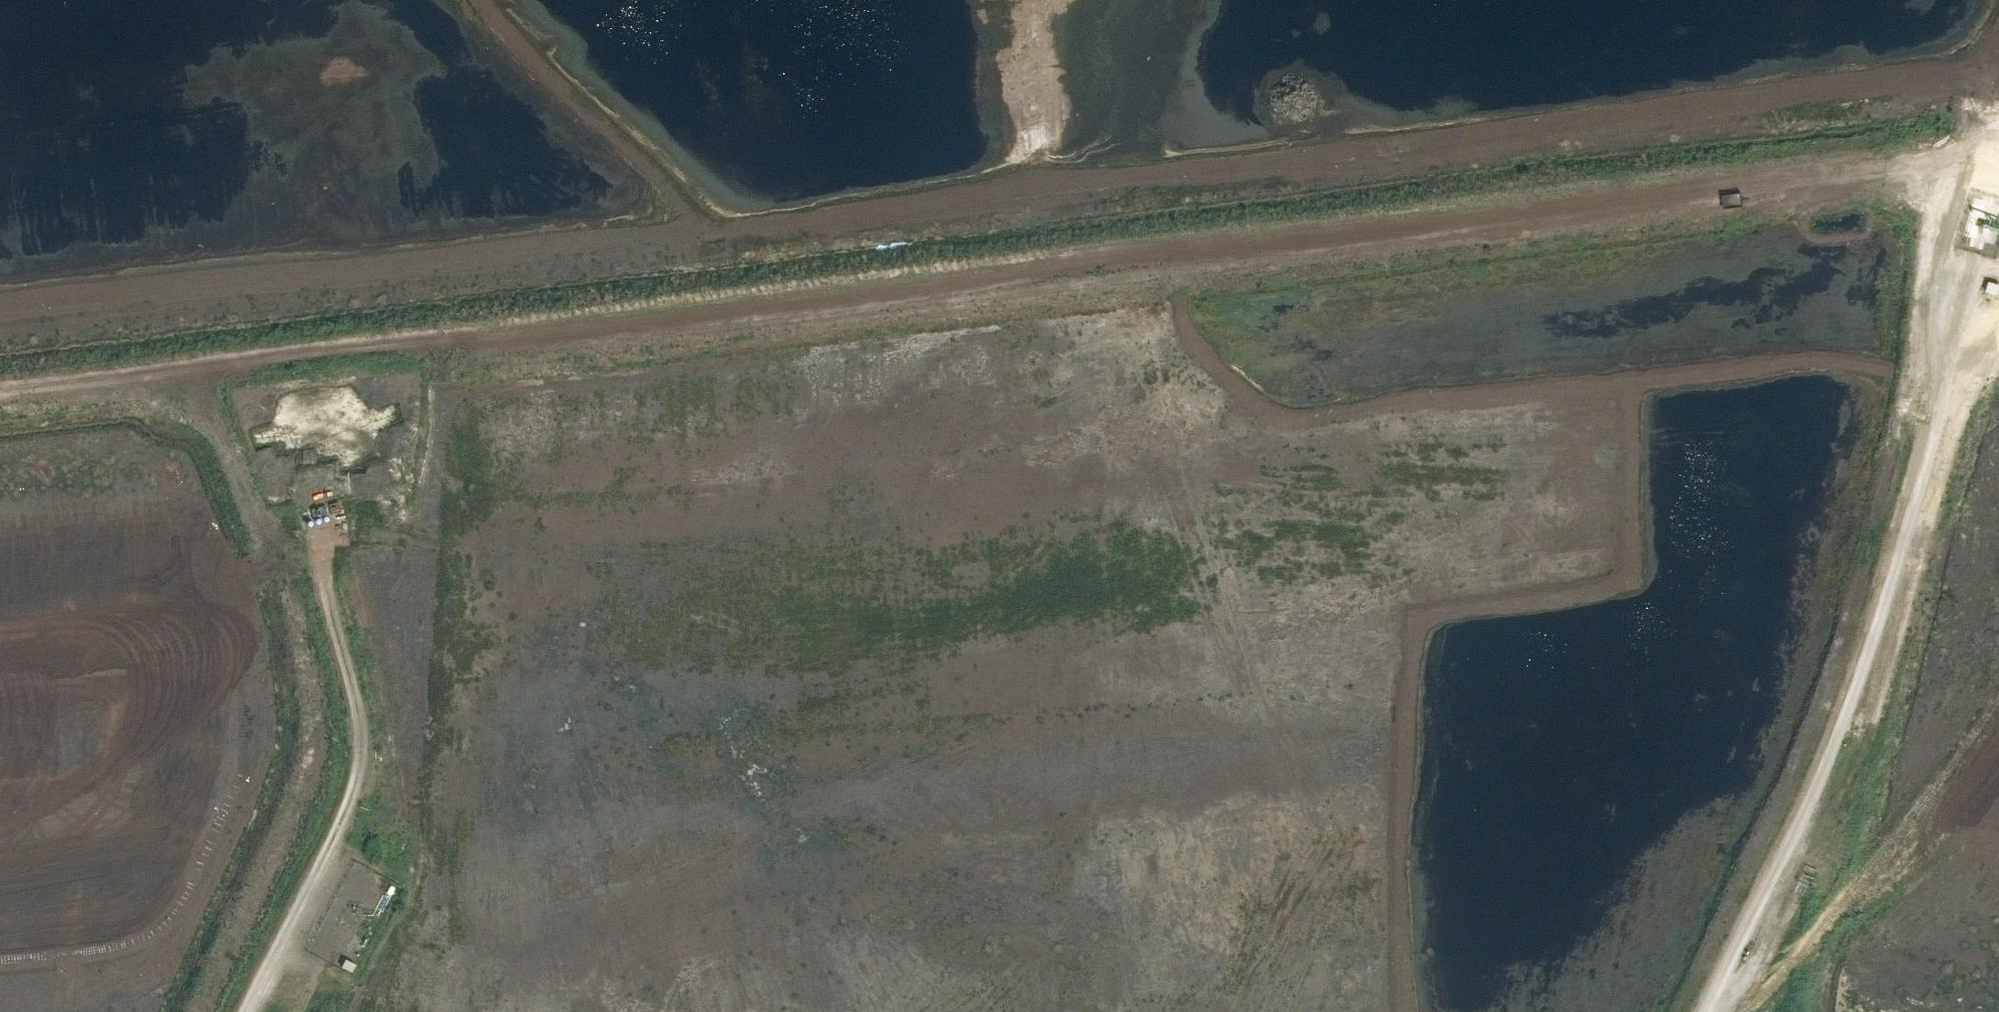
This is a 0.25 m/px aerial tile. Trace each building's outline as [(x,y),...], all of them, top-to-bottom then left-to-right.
[(1968,241),(1995,245),(1998,221),(1971,216),(1968,241)]
